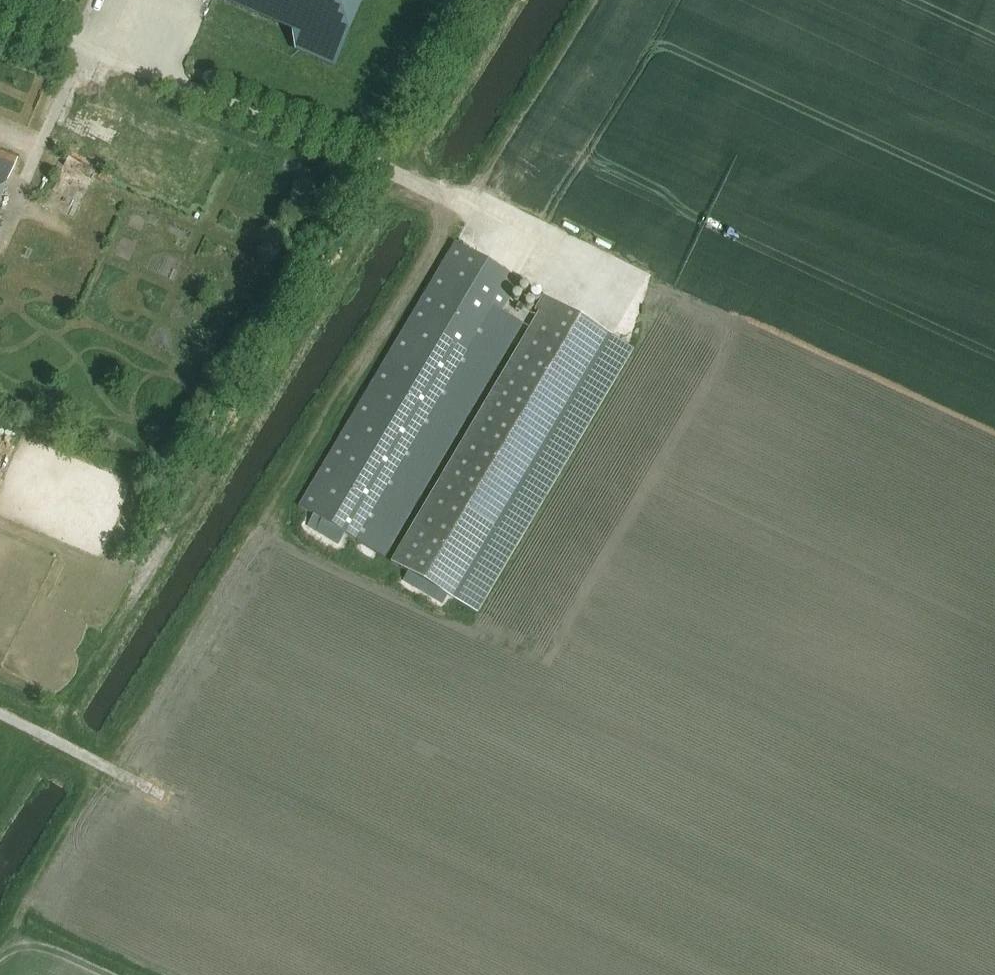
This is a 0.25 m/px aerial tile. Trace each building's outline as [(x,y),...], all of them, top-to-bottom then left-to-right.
[(292,32),(296,51),(334,67),(363,0),(216,0),(292,32)] [(16,157),(0,150),(0,196),(16,157)] [(86,187),(95,167),(66,154),(57,175),(86,187)] [(454,243),(297,507),(313,516),(307,525),(337,543),(343,534),(384,558),(512,343),(526,319),(505,306),(520,282),(454,243)] [(549,296),(392,560),(409,570),(403,578),(436,598),(441,589),(457,599),(478,611),(635,348),(614,336),(549,296)]
